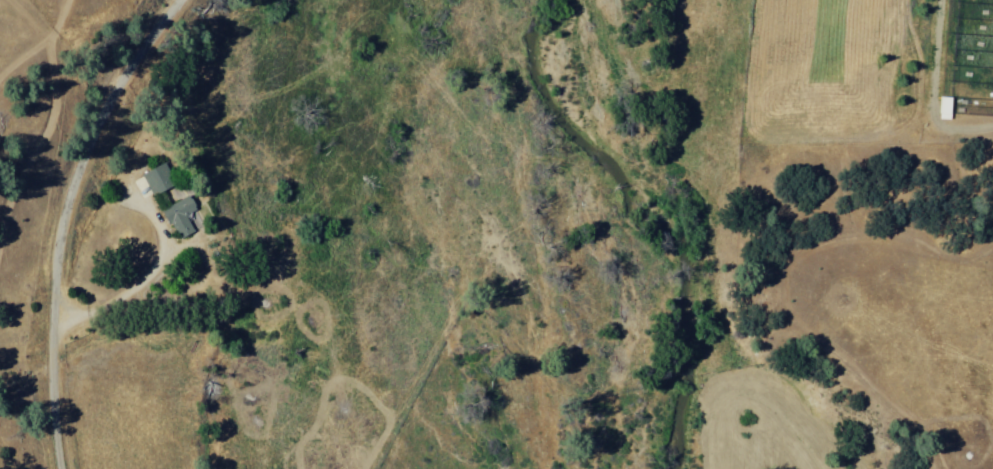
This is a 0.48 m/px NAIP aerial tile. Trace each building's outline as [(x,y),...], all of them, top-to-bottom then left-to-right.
[(943,116),(943,93),(931,93),(931,116),(943,116)] [(136,171),(167,153),(206,224),(174,241),(136,171)]
